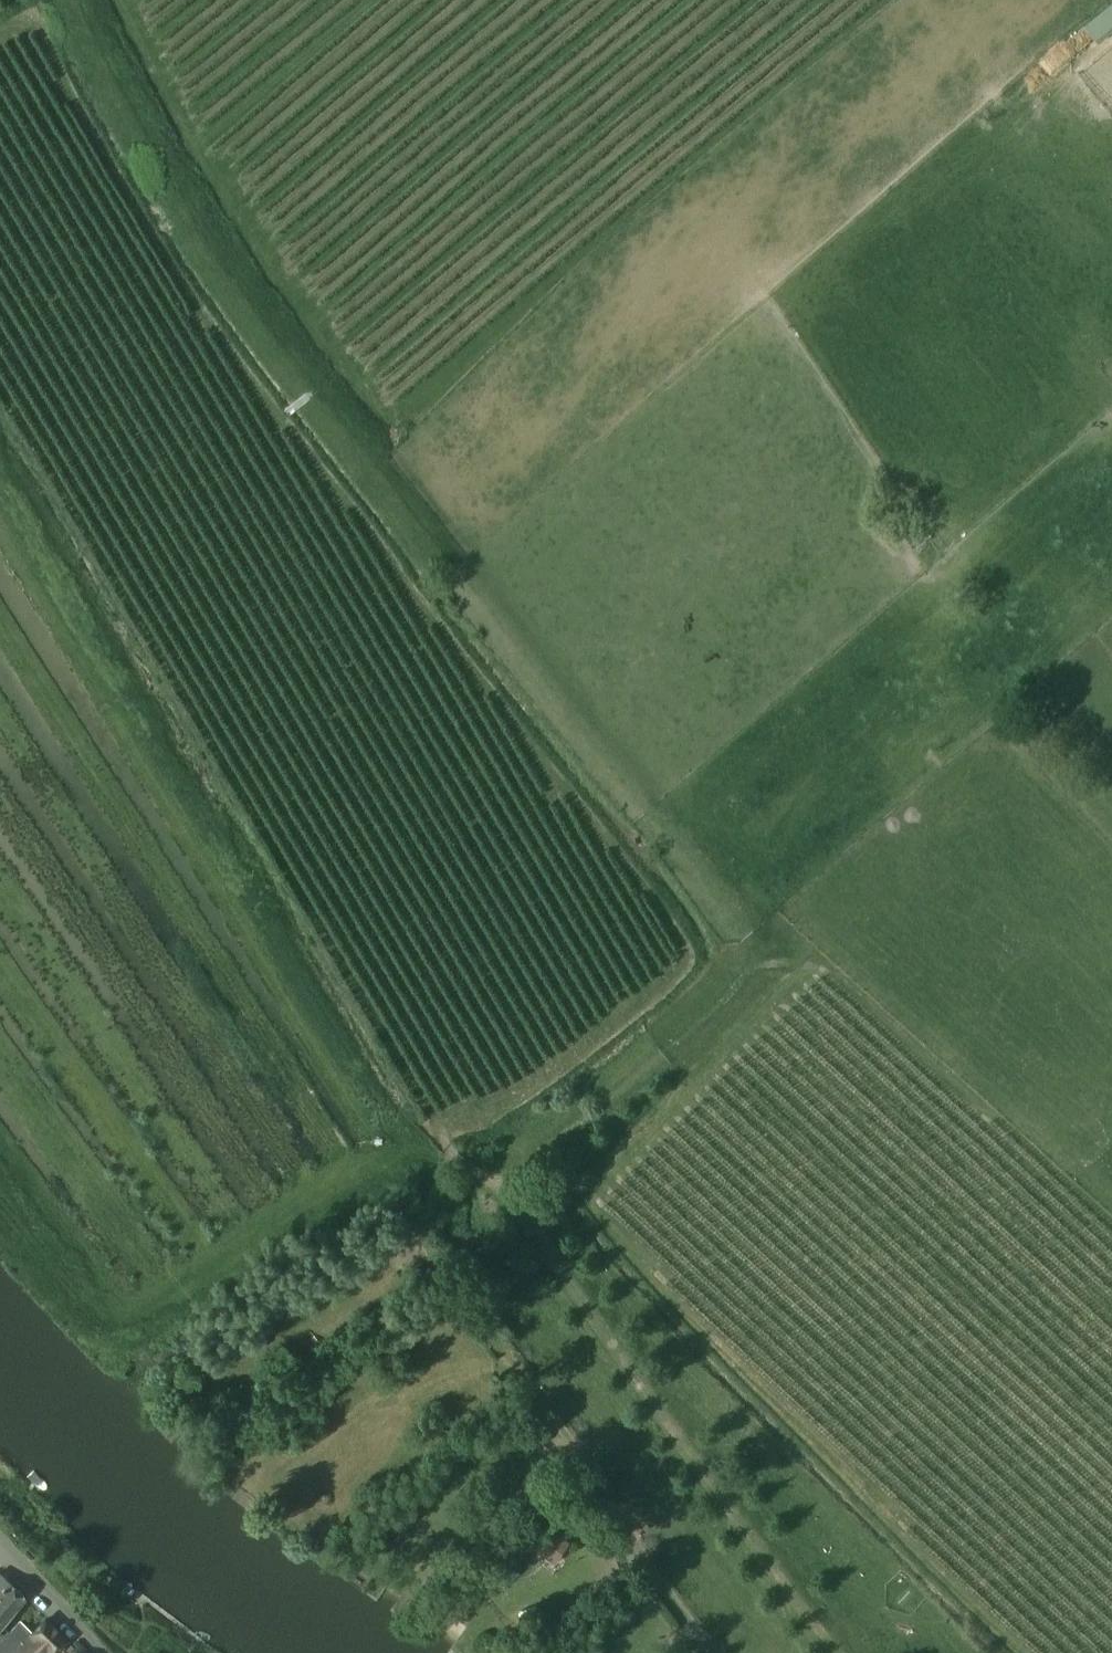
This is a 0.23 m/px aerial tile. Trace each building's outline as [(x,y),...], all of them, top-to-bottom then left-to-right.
[(1084,26),(1096,40),(1111,26),(1111,3),(1084,26)] [(467,1483),(458,1491),(469,1502),(477,1494),(467,1483)] [(552,1532),(545,1543),(553,1548),(561,1554),(562,1554),(569,1543),(552,1532)] [(8,1632),(2,1625),(27,1597),(0,1571),(0,1642),(8,1632)] [(33,1633),(21,1622),(0,1644),(0,1652),(55,1652),(68,1641),(47,1619),(33,1633)]
